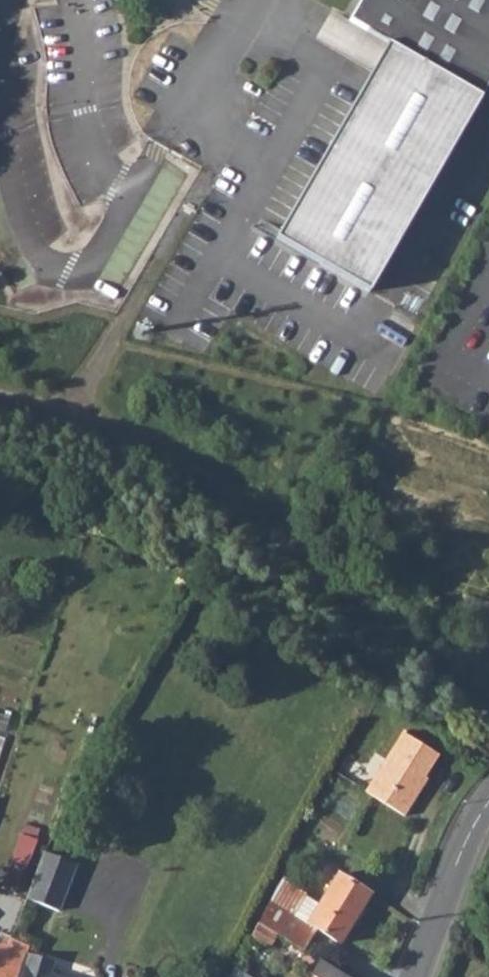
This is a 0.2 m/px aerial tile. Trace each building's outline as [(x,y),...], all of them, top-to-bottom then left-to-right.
[(349,21),(391,44),(279,240),(370,294),(449,156),(487,89),(488,86),(488,0),(361,0),(349,21)] [(13,715),(0,711),(0,760),(13,715)] [(479,739),(485,732),(479,726),(473,734),(479,739)] [(397,734),(364,796),(405,817),(421,787),(418,786),(422,777),(435,754),(397,734)] [(59,912),(77,865),(44,852),(26,900),(59,912)] [(15,894),(25,869),(12,864),(2,889),(15,894)] [(340,944),(370,894),(338,874),(319,906),(308,924),(295,915),(271,901),(258,924),(303,952),(317,929),(340,944)] [(295,915),(308,924),(319,906),(306,897),(295,915)] [(7,947),(26,953),(28,946),(11,938),(7,947)] [(26,953),(7,947),(0,944),(0,976),(18,976),(26,953)] [(51,973),(54,962),(26,953),(18,976),(62,976),(51,973)] [(319,961),(311,974),(316,976),(346,976),(319,961)] [(230,976),(248,976),(234,969),(230,976)]
